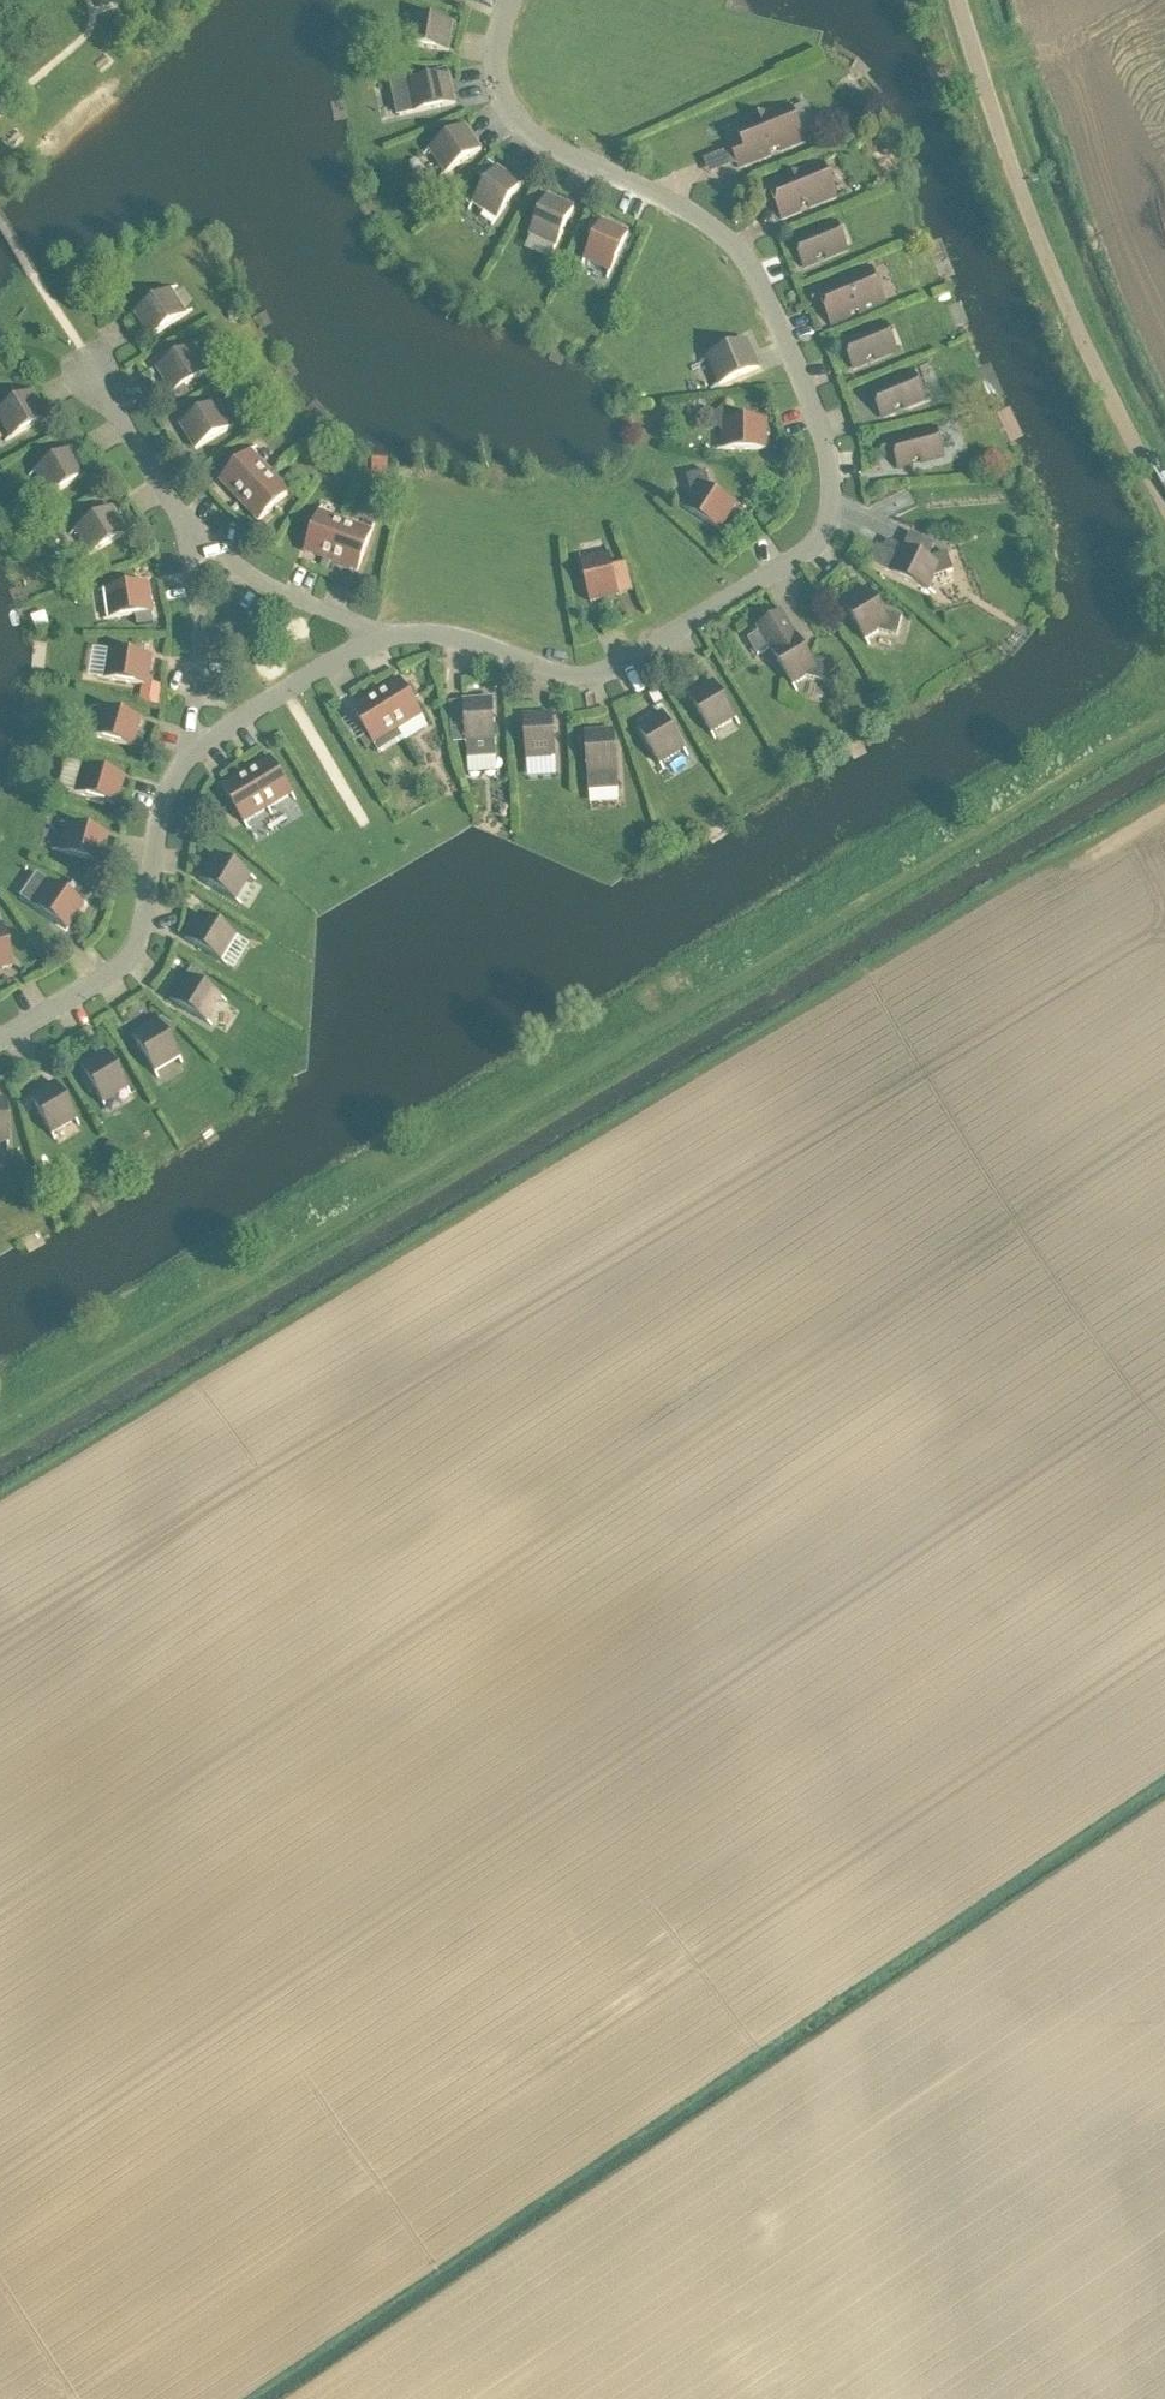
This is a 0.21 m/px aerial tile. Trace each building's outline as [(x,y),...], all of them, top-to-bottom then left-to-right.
[(411,19),(406,48),(448,54),(453,26),(411,19)] [(449,78),(408,88),(414,116),(455,107),(449,78)] [(735,129),(743,146),(731,151),(739,170),(805,143),(790,106),(735,129)] [(465,129),(430,153),(446,176),(481,153),(465,129)] [(488,184),(497,171),(489,165),(479,178),(488,184)] [(823,165),(761,190),(767,204),(774,201),(782,220),(837,198),(823,165)] [(497,171),(473,206),(497,222),(521,187),(497,171)] [(548,199),(530,237),(556,249),(574,211),(548,199)] [(602,224),(584,263),(611,275),(628,236),(602,224)] [(836,224),(793,242),(804,270),(848,252),(836,224)] [(823,305),(832,327),(886,305),(871,269),(810,295),(815,308),(823,305)] [(171,293),(135,316),(151,340),(187,317),(171,293)] [(885,325),(842,343),(854,371),(897,353),(885,325)] [(720,388),(758,371),(747,344),(708,361),(720,388)] [(194,350),(157,372),(172,396),(209,374),(194,350)] [(914,374),(870,392),(882,420),(925,402),(914,374)] [(0,415),(0,421),(12,441),(48,420),(34,395),(0,415)] [(217,406),(181,428),(196,452),(232,431),(217,406)] [(724,409),(710,423),(724,438),(724,452),(766,452),(766,423),(738,423),(724,409)] [(944,459),(936,430),(877,446),(880,458),(894,454),(899,472),(944,459)] [(72,452),(36,474),(51,499),(87,477),(72,452)] [(251,454),(220,483),(240,504),(271,475),(251,454)] [(691,498),(684,511),(720,533),(735,509),(711,494),(706,474),(687,479),(691,498)] [(271,475),(240,504),(259,524),(290,495),(271,475)] [(113,511),(77,533),(92,557),(128,535),(113,511)] [(319,515),(305,555),(331,564),(346,524),(319,515)] [(346,524),(331,564),(358,574),(372,534),(346,524)] [(877,548),(868,565),(928,594),(935,581),(953,574),(947,555),(928,562),(887,542),(883,551),(877,548)] [(609,557),(581,564),(591,605),(619,598),(609,557)] [(148,587),(106,593),(111,621),(153,615),(148,587)] [(868,591),(843,606),(865,642),(878,634),(897,639),(902,620),(883,615),(868,591)] [(782,615),(758,630),(793,688),(805,681),(825,685),(829,666),(810,661),(782,615)] [(106,682),(144,688),(147,688),(148,686),(152,660),(110,653),(106,682)] [(400,682),(376,696),(398,732),(422,718),(400,682)] [(714,684),(689,700),(711,736),(736,721),(714,684)] [(157,708),(160,688),(148,686),(147,688),(144,688),(141,705),(157,708)] [(376,696),(352,711),(374,747),(398,732),(376,696)] [(493,702),(464,704),(467,746),(495,744),(493,702)] [(98,710),(90,738),(131,750),(139,722),(98,710)] [(663,715),(638,730),(660,767),(685,752),(663,715)] [(553,717),(524,719),(527,761),(555,759),(553,717)] [(614,733),(585,735),(589,794),(618,792),(614,733)] [(246,775),(268,811),(292,797),(270,760),(246,775)] [(81,768),(73,796),(114,808),(122,780),(81,768)] [(246,775),(222,789),(244,825),(268,811),(246,775)] [(65,826),(57,854),(98,866),(106,838),(65,826)] [(212,856),(197,881),(233,903),(248,879),(212,856)] [(47,884),(31,908),(65,932),(82,908),(69,900),(47,884)] [(77,889),(69,900),(82,908),(89,898),(77,889)] [(198,916),(183,941),(219,963),(234,938),(198,916)] [(0,928),(0,971),(11,969),(1,928),(0,928)] [(183,978),(168,1003),(204,1025),(219,1000),(183,978)] [(153,1074),(177,1059),(164,1037),(176,1030),(159,1020),(131,1038),(153,1074)] [(104,1054),(79,1069),(101,1105),(126,1090),(104,1054)] [(53,1085),(28,1100),(50,1137),(75,1122),(53,1085)]
